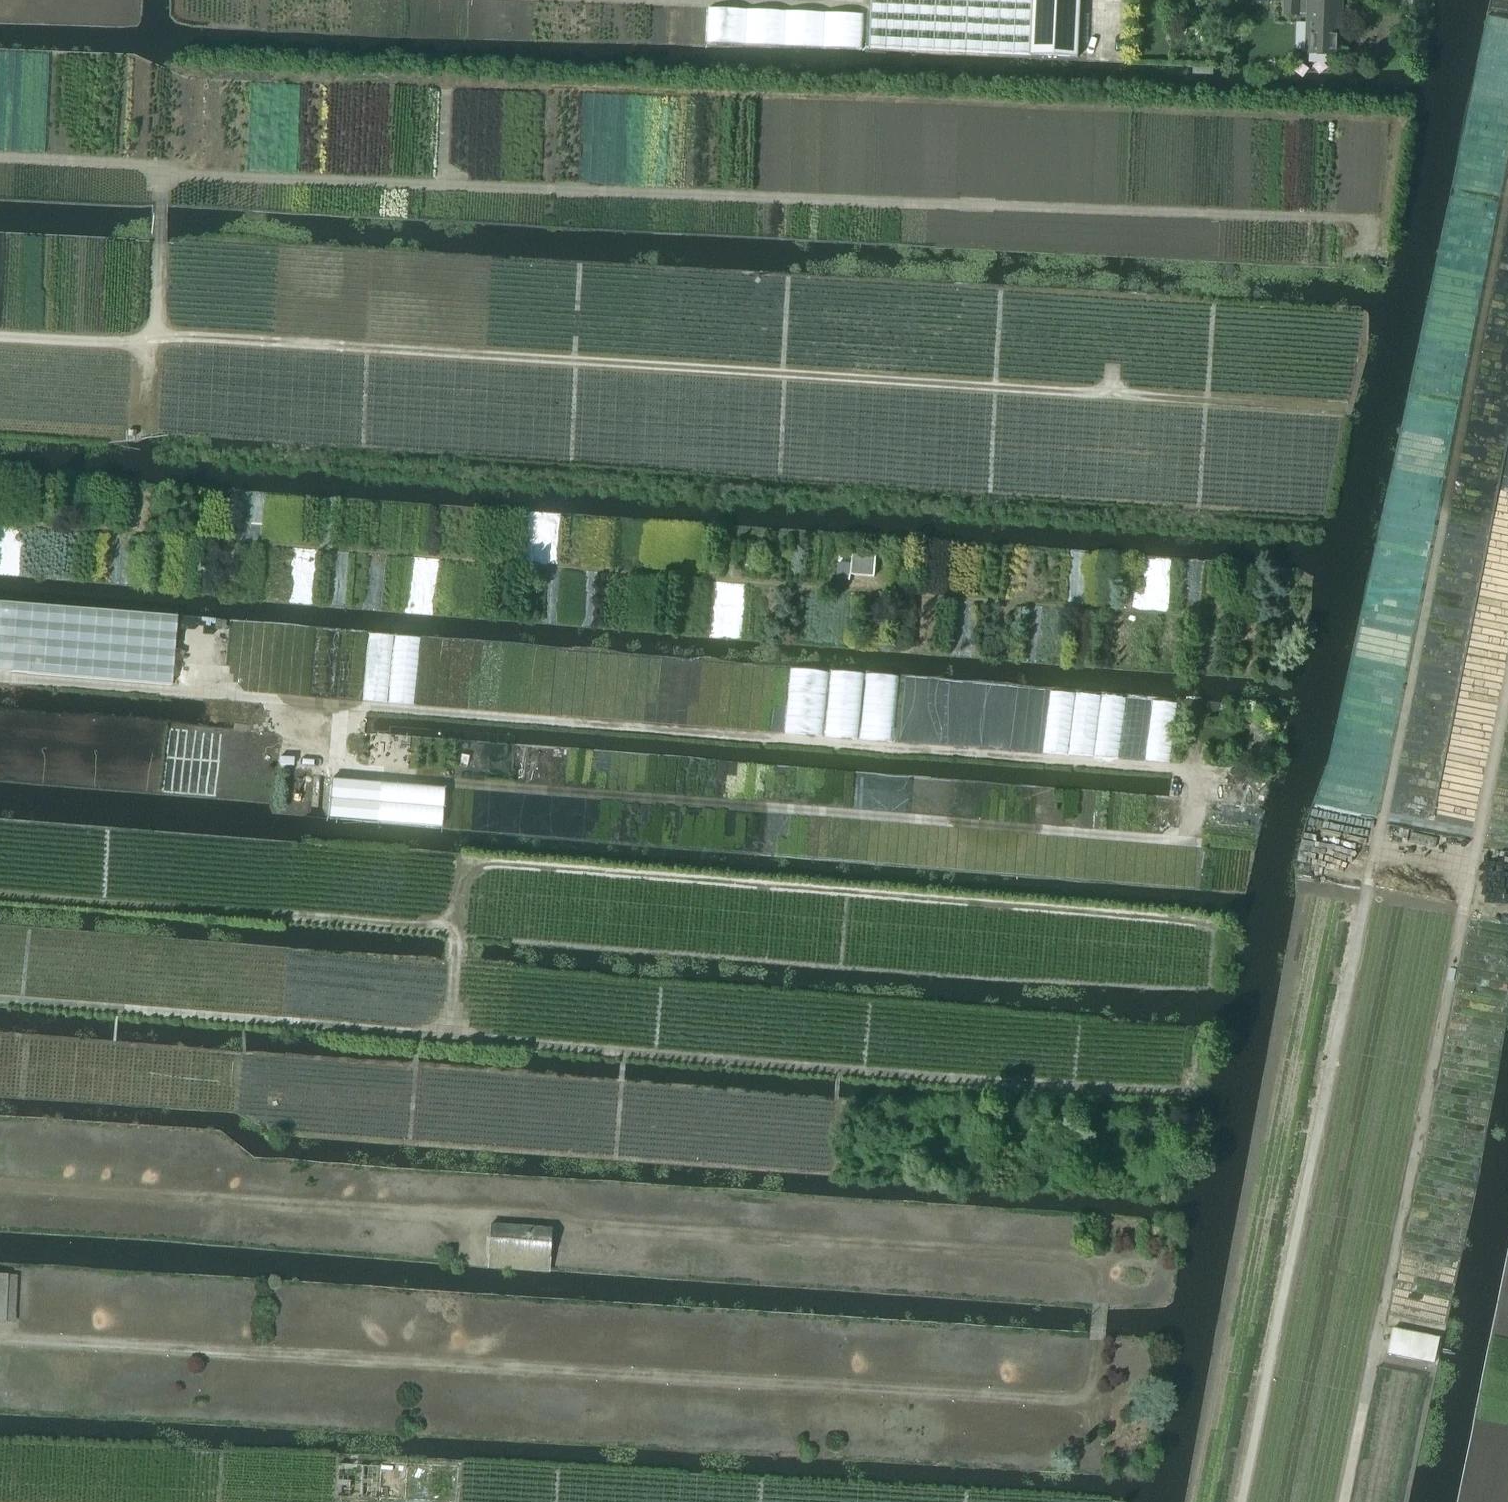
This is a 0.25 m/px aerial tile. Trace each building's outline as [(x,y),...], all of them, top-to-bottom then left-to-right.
[(870,48),(1031,56),(1033,0),(872,0),(870,48)] [(1031,56),(1079,58),(1081,0),(1033,0),(1031,56)] [(1307,53),(1339,54),(1341,0),(1285,0),(1285,15),(1299,16),(1299,14),(1308,15),(1307,53)] [(839,562),(838,579),(850,580),(850,575),(873,577),(875,557),(842,554),(842,561),(852,561),(852,563),(839,562)] [(171,685),(177,617),(0,603),(0,672),(171,685)] [(178,651),(208,653),(210,632),(211,623),(180,620),(178,651)] [(331,779),(328,818),(441,827),(444,788),(331,779)] [(490,1225),(488,1253),(487,1270),(546,1273),(547,1257),(549,1229),(490,1225)] [(7,1322),(9,1274),(0,1274),(0,1322),(7,1322)] [(1434,1364),(1440,1338),(1394,1327),(1388,1354),(1434,1364)] [(425,1501),(456,1501),(458,1466),(381,1462),(380,1466),(337,1465),(336,1498),(425,1501)]
